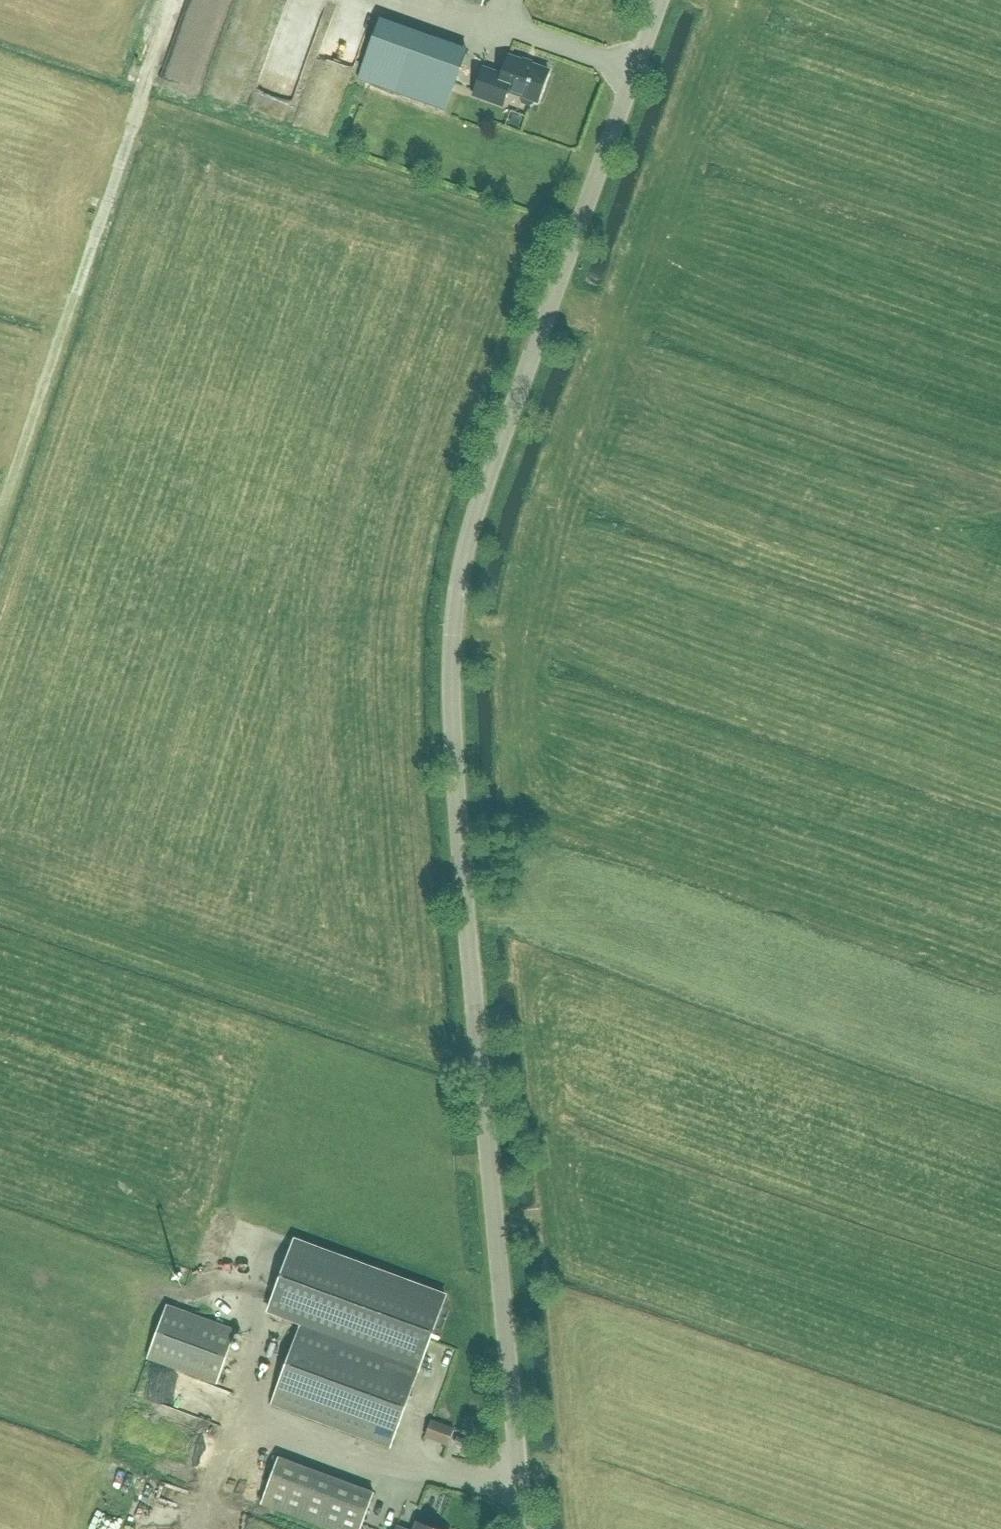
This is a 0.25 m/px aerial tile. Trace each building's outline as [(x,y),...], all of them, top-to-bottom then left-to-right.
[(451,94),(466,50),(454,45),(417,32),(401,77),(439,90),(451,94)] [(369,60),(369,46),(357,45),(356,60),(369,60)] [(304,73),(304,46),(274,46),(275,73),(304,73)] [(537,102),(548,71),(508,57),(501,75),(483,69),(473,95),(502,105),(507,91),(521,96),(520,99),(522,103),(529,106),(533,104),(534,100),(537,102)] [(267,1312),(302,1325),(273,1404),(390,1448),(446,1296),(293,1240),(267,1312)] [(216,1384),(236,1331),(168,1306),(149,1359),(216,1384)] [(185,1397),(180,1411),(211,1421),(216,1407),(185,1397)] [(423,1441),(445,1451),(453,1435),(431,1425),(423,1441)] [(465,1445),(467,1437),(456,1435),(454,1443),(465,1445)] [(374,1493),(279,1458),(262,1504),(331,1528),(360,1528),(374,1493)]
